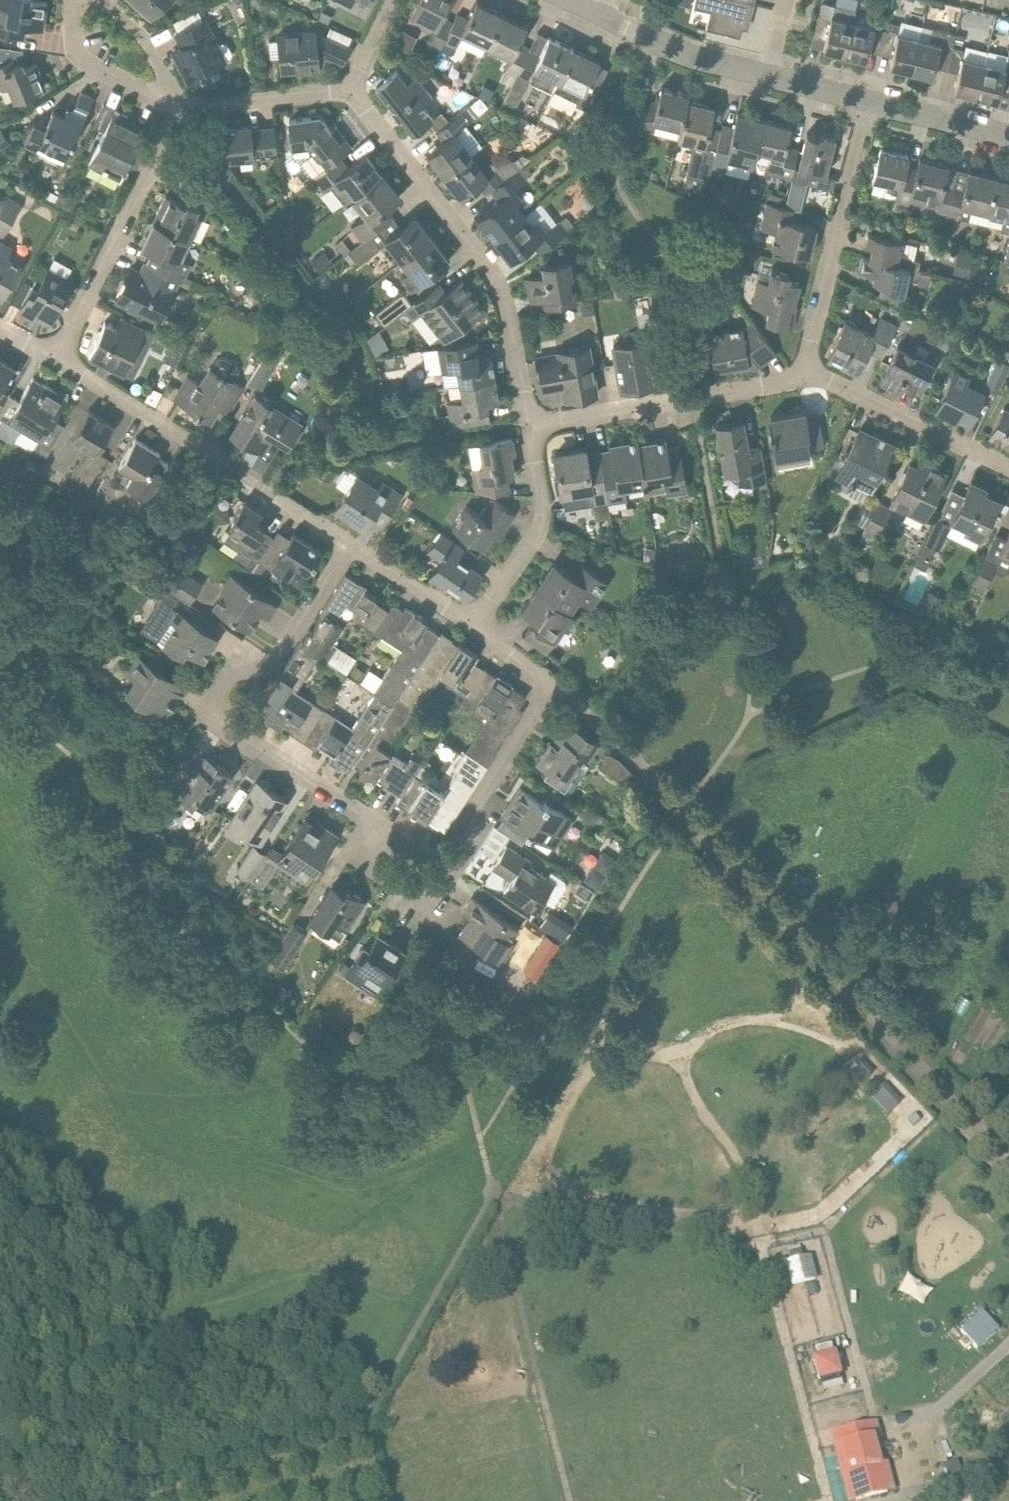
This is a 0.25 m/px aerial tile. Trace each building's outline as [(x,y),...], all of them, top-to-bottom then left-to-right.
[(24,39),(26,27),(43,29),(47,3),(30,0),(0,0),(0,9),(1,9),(0,18),(0,35),(24,39)] [(170,0),(136,0),(133,4),(152,21),(170,0)] [(453,24),(443,19),(452,0),(419,0),(411,16),(436,28),(428,46),(440,51),(444,43),(453,24)] [(739,0),(695,0),(693,8),(710,12),(706,29),(740,38),(743,25),(748,27),(754,4),(739,0)] [(462,35),(487,46),(502,15),(476,3),(468,20),(457,15),(453,24),(444,43),(456,49),(462,35)] [(823,50),(844,55),(853,23),(855,12),(821,3),(813,38),(825,41),(823,50)] [(966,5),(957,35),(985,43),(994,13),(966,5)] [(516,77),(528,54),(530,49),(519,44),(527,27),(502,15),(487,46),(511,58),(504,71),(516,77)] [(203,22),(179,34),(185,46),(176,51),(191,82),(207,74),(206,70),(223,62),(203,22)] [(868,52),(880,55),(886,31),(853,23),(844,55),(866,61),(868,52)] [(947,71),(952,48),(955,36),(932,30),(929,42),(919,39),(911,72),(933,77),(935,68),(947,71)] [(889,67),(911,72),(919,39),(886,31),(880,55),(892,58),(889,67)] [(314,32),(278,36),(282,72),(318,69),(318,66),(326,65),(330,57),(342,62),(348,49),(315,34),(314,32)] [(557,82),(559,83),(574,50),(549,38),(538,59),(528,54),(516,77),(505,99),(506,99),(501,109),(510,113),(514,104),(517,105),(528,82),(552,94),(557,82)] [(954,91),(976,96),(984,64),(963,59),(965,51),(952,48),(947,71),(958,74),(954,91)] [(568,121),(581,127),(601,85),(591,80),(600,63),(574,50),(559,83),(581,94),(568,121)] [(1008,87),(1008,51),(1007,61),(1005,69),(984,64),(976,96),(997,102),(1001,85),(1008,87)] [(14,100),(44,88),(35,65),(23,70),(20,63),(13,66),(11,62),(0,66),(0,87),(1,90),(8,87),(14,100)] [(433,119),(423,106),(433,98),(417,78),(408,86),(397,72),(376,89),(394,112),(396,110),(404,120),(401,122),(412,136),(433,119)] [(654,122),(680,129),(688,100),(690,95),(662,87),(658,101),(642,101),(643,131),(655,131),(654,122)] [(75,105),(88,112),(94,99),(81,93),(75,105)] [(712,169),(721,133),(721,132),(709,129),(715,107),(688,100),(680,129),(677,139),(703,146),(696,172),(710,176),(712,169)] [(38,145),(65,157),(85,114),(67,107),(63,115),(53,110),(45,128),(34,123),(25,143),(36,148),(38,145)] [(88,165),(121,180),(145,129),(126,120),(128,115),(115,109),(88,165)] [(445,177),(472,155),(455,134),(473,120),(465,110),(436,132),(444,142),(427,155),(445,177)] [(753,166),(757,151),(765,121),(738,114),(732,136),(721,133),(712,169),(725,172),(729,160),(753,166)] [(330,166),(340,158),(353,148),(345,138),(340,142),(321,118),(291,122),(294,149),(308,147),(318,160),(323,156),(330,166)] [(792,174),(796,161),(799,151),(787,148),(792,128),(765,121),(757,151),(778,156),(774,169),(792,174)] [(230,163),(277,158),(274,133),(251,136),(250,126),(220,129),(222,152),(230,163)] [(10,144),(1,128),(0,128),(0,150),(10,144)] [(792,174),(791,180),(807,184),(810,173),(825,177),(835,138),(820,134),(819,137),(807,134),(800,162),(796,161),(792,174)] [(909,205),(910,200),(917,169),(906,166),(909,154),(882,147),(873,182),(886,186),(886,188),(897,191),(895,201),(909,205)] [(346,186),(355,197),(384,174),(367,153),(348,168),(340,158),(330,166),(313,179),(323,192),(334,184),(339,191),(346,186)] [(486,196),(491,192),(508,178),(500,168),(489,176),(472,155),(445,177),(462,199),(478,186),(486,196)] [(935,212),(947,215),(954,185),(944,183),(948,164),(920,157),(917,169),(910,200),(936,207),(935,212)] [(494,240),(526,215),(517,203),(523,199),(515,190),(527,181),(525,179),(531,174),(524,165),(508,178),(491,192),(499,201),(477,218),(494,240)] [(963,207),(989,214),(998,176),(970,170),(966,188),(954,185),(947,215),(947,217),(959,220),(963,207)] [(362,243),(377,230),(391,219),(384,210),(401,196),(384,174),(355,197),(351,200),(365,217),(351,228),(362,243)] [(998,176),(989,214),(988,215),(1008,221),(1008,179),(998,176)] [(155,221),(191,240),(204,213),(211,217),(215,208),(197,185),(186,206),(168,196),(155,221)] [(0,211),(0,235),(4,237),(22,204),(9,196),(0,211)] [(775,232),(771,246),(809,255),(816,228),(793,222),(796,210),(783,207),(772,204),(766,203),(759,229),(775,232)] [(526,215),(494,240),(511,262),(533,245),(541,254),(568,233),(559,222),(548,231),(541,221),(535,226),(526,215)] [(415,217),(384,240),(385,242),(401,262),(432,239),(415,217)] [(147,263),(192,285),(194,281),(185,277),(192,263),(181,258),(191,240),(155,221),(142,246),(153,252),(147,263)] [(349,253),(359,265),(380,248),(379,246),(385,242),(384,240),(377,231),(362,243),(349,253)] [(870,259),(918,271),(920,261),(899,256),(903,242),(869,234),(866,246),(873,247),(870,259)] [(400,278),(410,291),(449,261),(432,239),(401,262),(408,272),(400,278)] [(0,240),(0,297),(2,298),(21,263),(8,256),(13,247),(0,240)] [(873,280),(903,296),(907,280),(917,282),(920,271),(918,271),(870,259),(863,257),(859,271),(875,275),(873,280)] [(547,310),(578,305),(576,292),(572,292),(570,279),(573,279),(570,262),(544,267),(546,276),(528,280),(532,301),(544,298),(547,310)] [(115,300),(159,323),(176,290),(179,285),(189,290),(192,285),(147,263),(139,278),(129,272),(115,300)] [(39,284),(36,282),(21,309),(34,316),(37,310),(46,316),(43,321),(49,325),(73,281),(48,267),(39,284)] [(768,309),(765,322),(791,328),(796,307),(793,307),(799,284),(788,281),(789,275),(770,270),(767,282),(757,280),(751,305),(768,309)] [(624,282),(614,284),(616,298),(626,296),(624,282)] [(413,304),(443,342),(482,311),(460,283),(444,295),(437,285),(413,304)] [(375,314),(384,326),(412,304),(403,292),(375,314)] [(880,317),(872,334),(846,322),(829,358),(857,371),(868,350),(882,357),(897,325),(880,317)] [(125,372),(134,354),(146,329),(122,318),(117,328),(105,323),(89,355),(125,372)] [(743,327),(708,334),(715,370),(733,367),(733,371),(755,368),(754,363),(763,358),(765,361),(776,353),(753,320),(743,327)] [(649,339),(613,345),(621,390),(657,384),(649,339)] [(459,385),(494,379),(490,356),(478,358),(476,341),(437,348),(441,373),(457,370),(459,385)] [(556,351),(557,353),(538,356),(544,391),(564,387),(567,400),(597,394),(588,346),(556,351)] [(935,363),(899,346),(881,383),(898,391),(903,383),(921,392),(935,363)] [(13,366),(0,359),(0,389),(13,366)] [(997,394),(1008,370),(1008,365),(998,359),(984,388),(997,394)] [(199,384),(197,382),(183,405),(210,422),(219,408),(229,414),(244,389),(209,368),(199,384)] [(971,375),(957,369),(936,410),(955,419),(957,415),(969,421),(984,390),(968,382),(971,375)] [(48,432),(64,406),(53,399),(57,393),(33,378),(19,403),(9,397),(0,414),(0,418),(39,442),(45,431),(48,432)] [(446,402),(451,427),(490,420),(486,403),(498,401),(494,379),(459,385),(462,399),(446,402)] [(273,405),(256,394),(231,434),(250,446),(253,442),(265,450),(273,438),(287,447),(302,423),(272,405),(273,405)] [(1005,406),(990,436),(1008,445),(1008,408),(1005,406)] [(71,476),(89,487),(107,458),(97,452),(113,426),(88,411),(72,439),(88,449),(71,476)] [(810,450),(823,448),(818,420),(808,421),(806,411),(771,417),(773,431),(770,431),(775,461),(811,455),(810,450)] [(738,486),(767,481),(761,448),(749,450),(744,421),(717,426),(725,474),(735,473),(738,486)] [(836,479),(869,494),(893,445),(872,434),(870,438),(859,433),(836,479)] [(475,492),(496,494),(509,492),(506,477),(514,476),(510,455),(514,454),(512,439),(479,445),(482,466),(476,467),(476,468),(471,469),(475,492)] [(119,467),(144,482),(137,493),(147,499),(168,464),(158,458),(160,455),(135,440),(119,467)] [(666,493),(687,489),(680,447),(668,450),(666,440),(639,445),(646,488),(649,488),(648,484),(664,482),(666,493)] [(646,488),(639,445),(638,441),(610,446),(612,457),(600,459),(601,460),(608,504),(627,500),(625,489),(643,485),(643,488),(646,488)] [(610,518),(608,504),(601,460),(587,462),(584,449),(555,454),(564,509),(593,505),(596,521),(610,518)] [(890,506),(923,521),(945,474),(920,462),(916,468),(910,465),(890,506)] [(336,486),(346,492),(334,511),(364,530),(372,517),(383,524),(402,494),(383,482),(378,489),(350,471),(348,474),(345,472),(336,486)] [(963,533),(979,541),(999,501),(984,494),(986,490),(971,483),(952,523),(965,529),(963,533)] [(466,506),(452,526),(485,548),(492,538),(497,541),(515,515),(491,499),(480,515),(466,506)] [(262,556),(273,538),(263,531),(265,529),(256,523),(262,514),(243,502),(233,518),(236,519),(229,531),(246,542),(241,550),(258,562),(262,556)] [(864,529),(879,537),(892,509),(877,502),(864,529)] [(931,556),(936,559),(952,524),(937,517),(922,552),(915,565),(925,570),(931,556)] [(862,535),(870,539),(873,534),(864,530),(862,535)] [(427,553),(439,562),(431,575),(466,598),(481,575),(456,558),(463,548),(441,533),(427,553)] [(273,538),(262,556),(274,565),(280,556),(308,574),(322,552),(293,534),(285,546),(273,538)] [(999,555),(1008,560),(1008,535),(999,555)] [(972,584),(984,590),(994,569),(997,563),(985,557),(972,584)] [(536,588),(570,612),(578,599),(592,609),(608,584),(583,567),(575,578),(553,564),(536,588)] [(169,590),(190,603),(203,584),(182,570),(169,590)] [(223,590),(213,605),(250,630),(261,613),(269,618),(277,606),(229,574),(221,588),(223,590)] [(375,633),(375,632),(389,611),(375,601),(377,598),(365,590),(364,592),(358,588),(360,584),(346,575),(320,614),(323,616),(304,645),(301,643),(300,644),(319,656),(327,662),(335,650),(331,647),(343,628),(336,623),(346,607),(363,617),(359,623),(375,633)] [(171,609),(179,597),(154,581),(146,592),(171,609)] [(522,636),(547,653),(564,627),(568,630),(577,617),(570,612),(536,588),(521,611),(538,622),(535,626),(531,624),(522,636)] [(374,692),(375,693),(393,706),(440,635),(425,626),(428,622),(406,607),(403,611),(393,605),(389,611),(375,632),(402,650),(374,692)] [(176,624),(162,644),(182,657),(187,649),(203,660),(218,638),(177,610),(170,620),(176,624)] [(440,678),(467,696),(484,669),(474,662),(478,656),(460,644),(459,646),(441,634),(440,635),(393,706),(394,706),(409,716),(414,709),(418,711),(440,678)] [(303,742),(324,709),(296,691),(319,656),(300,644),(259,707),(267,712),(264,716),(280,726),(281,724),(292,731),(291,733),(303,742)] [(135,679),(126,692),(162,715),(170,703),(173,705),(185,687),(137,657),(126,674),(135,679)] [(466,752),(488,766),(497,753),(494,751),(508,730),(511,732),(523,713),(518,710),(526,697),(512,687),(513,686),(497,675),(496,677),(484,669),(467,696),(463,702),(488,719),(466,752)] [(350,772),(354,766),(394,706),(393,706),(375,693),(352,728),(324,709),(303,742),(315,749),(318,745),(332,755),(328,762),(340,770),(342,767),(350,772)] [(401,797),(415,776),(422,765),(412,758),(409,763),(387,748),(409,716),(394,706),(354,766),(360,769),(359,770),(360,774),(364,777),(368,776),(368,775),(401,797)] [(577,768),(580,770),(597,743),(567,723),(557,738),(560,739),(556,746),(551,743),(538,763),(549,771),(544,779),(566,793),(573,782),(570,779),(577,768)] [(488,766),(466,752),(465,752),(453,769),(458,772),(443,794),(415,776),(401,797),(400,798),(411,805),(408,810),(426,823),(428,820),(445,832),(488,766)] [(625,785),(632,774),(619,760),(609,754),(600,768),(625,785)] [(196,799),(211,809),(234,775),(204,755),(177,795),(192,805),(196,799)] [(230,824),(260,844),(287,802),(257,783),(230,824)] [(502,817),(526,832),(527,831),(556,850),(575,820),(549,803),(547,807),(523,791),(513,806),(511,805),(502,817)] [(147,819),(159,827),(175,803),(163,795),(147,819)] [(279,864),(307,883),(337,837),(318,825),(313,832),(302,824),(279,858),(269,851),(265,857),(251,879),(264,887),(279,864)] [(504,892),(536,912),(555,882),(530,866),(532,864),(506,847),(493,868),(511,880),(504,892)] [(265,857),(252,848),(237,872),(250,880),(251,879),(265,857)] [(598,887),(617,859),(605,851),(585,879),(598,887)] [(336,924),(346,931),(365,902),(346,889),(344,892),(333,885),(310,921),(330,934),(336,924)] [(460,933),(504,962),(516,945),(510,941),(518,928),(473,898),(464,912),(471,917),(460,933)] [(271,959),(285,968),(307,933),(294,924),(271,959)] [(346,976),(376,996),(404,951),(379,935),(369,950),(364,947),(346,976)] [(543,935),(536,948),(550,957),(558,944),(543,935)] [(888,1113),(903,1100),(887,1082),(873,1095),(888,1113)] [(794,1285),(816,1280),(810,1258),(789,1264),(794,1285)] [(1000,1330),(983,1312),(961,1333),(978,1351),(1000,1330)] [(820,1385),(841,1379),(835,1358),(814,1363),(820,1385)] [(849,1499),(890,1488),(872,1416),(868,1417),(830,1428),(849,1499)] [(953,1497),(969,1495),(964,1459),(948,1461),(953,1497)]
